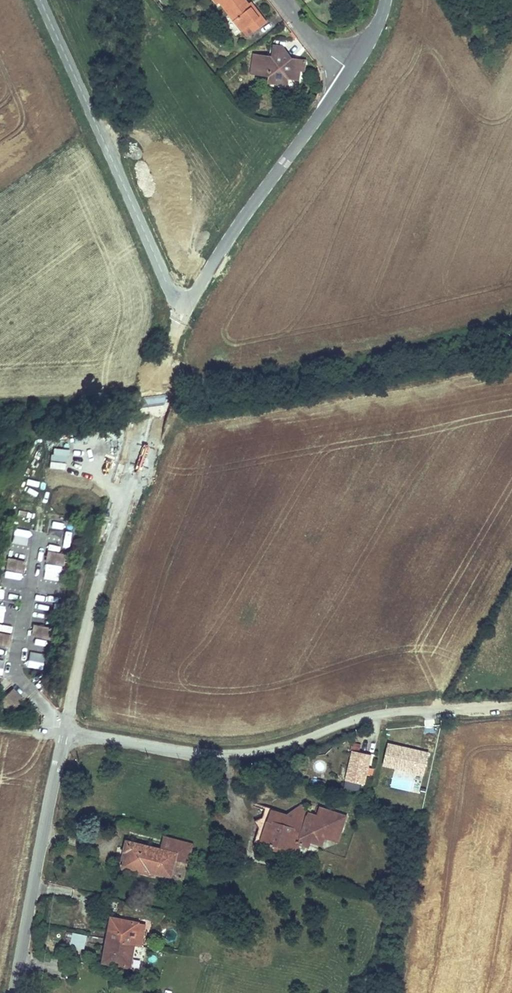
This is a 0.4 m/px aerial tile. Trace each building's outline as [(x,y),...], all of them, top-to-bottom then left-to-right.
[(245,0),(215,0),(219,4),(221,3),(243,31),(244,30),(250,26),(259,18),(249,5),(245,0)] [(255,6),(252,2),(249,5),(259,18),(250,26),(255,31),(266,22),(266,21),(260,13),(255,6)] [(269,24),(255,34),(259,39),(273,29),(269,24)] [(272,55),(282,47),(283,46),(273,45),(273,49),(272,55)] [(286,63),(292,58),(290,56),(283,46),(282,47),(272,55),(254,54),(252,74),(269,77),(275,84),(279,78),(281,78),(284,84),(284,85),(291,79),(300,80),(301,72),(298,70),(298,64),(291,64),(288,66),(286,63)] [(305,69),(306,59),(293,58),(292,58),(286,63),(288,66),(291,64),(298,64),(298,70),(301,72),(305,69)] [(47,563),(63,566),(65,555),(49,552),(47,563)] [(6,569),(22,572),(24,561),(8,558),(6,569)] [(33,636),(48,639),(50,628),(35,625),(33,636)] [(7,646),(9,634),(0,633),(0,644),(7,646)] [(32,637),(29,663),(43,665),(47,639),(32,637)] [(10,712),(23,700),(12,689),(0,701),(10,712)] [(425,750),(386,742),(381,764),(413,770),(415,764),(422,765),(425,750)] [(344,780),(362,784),(368,754),(350,750),(344,780)] [(305,803),(288,815),(307,821),(310,814),(305,803)] [(288,815),(266,808),(262,817),(256,821),(259,828),(253,844),(260,846),(261,842),(273,844),(271,849),(280,852),(281,847),(292,851),(299,846),(309,848),(311,841),(318,842),(324,840),(326,836),(339,840),(343,823),(340,814),(321,808),(318,816),(310,814),(307,821),(288,815)] [(162,850),(128,842),(125,851),(127,852),(124,866),(148,873),(149,870),(170,875),(175,859),(187,861),(191,845),(166,839),(162,850)] [(138,922),(111,918),(107,939),(134,945),(138,922)] [(70,945),(85,948),(88,935),(73,931),(70,945)] [(104,961),(131,965),(134,945),(107,939),(104,961)]
